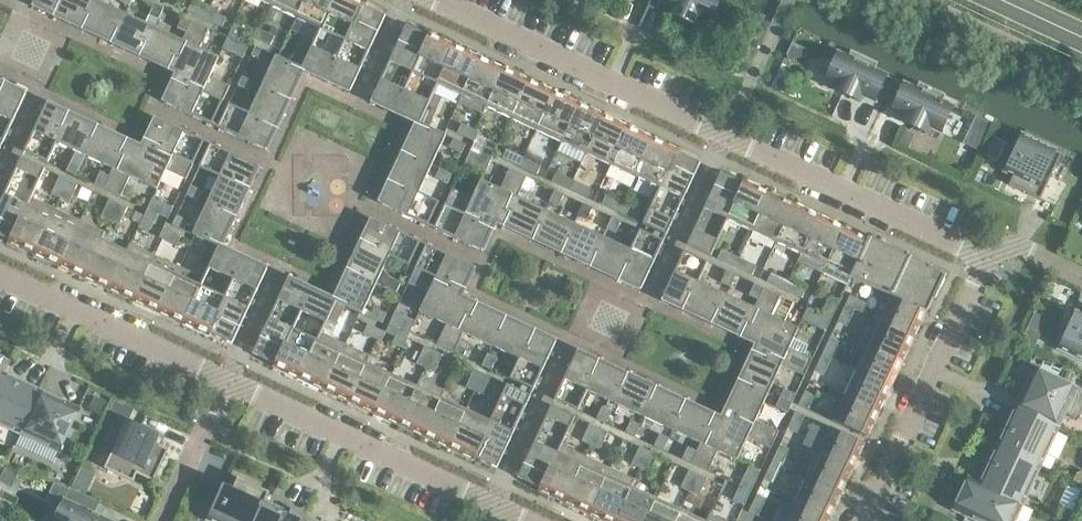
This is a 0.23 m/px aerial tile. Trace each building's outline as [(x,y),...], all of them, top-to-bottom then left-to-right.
[(32,5),(55,16),(63,0),(35,0),(32,5)] [(93,0),(63,0),(55,16),(84,29),(97,2),(93,0)] [(243,3),(268,15),(275,0),(244,0),(243,3)] [(268,15),(293,26),(305,0),(275,0),(268,15)] [(335,0),(305,0),(293,26),(316,37),(318,38),(318,37),(321,31),(335,0)] [(363,6),(350,0),(335,0),(321,31),(318,37),(343,49),(346,42),(363,6)] [(721,0),(661,0),(660,2),(672,7),(669,14),(696,26),(699,20),(709,25),(721,0)] [(113,43),(126,15),(97,2),(84,29),(113,43)] [(204,21),(209,12),(191,3),(187,13),(204,21)] [(158,21),(164,9),(154,5),(149,17),(158,21)] [(360,70),(386,16),(363,6),(346,42),(343,49),(338,60),(360,70)] [(226,20),(209,12),(204,21),(221,29),(226,20)] [(141,56),(154,29),(126,15),(113,43),(141,56)] [(186,34),(191,22),(182,18),(177,30),(186,34)] [(200,49),(209,30),(191,22),(186,34),(182,42),(183,43),(170,70),(178,73),(178,71),(183,74),(187,65),(197,69),(205,52),(200,49)] [(235,23),(230,33),(227,38),(238,43),(245,28),(235,23)] [(429,37),(406,26),(381,80),(406,92),(415,74),(412,73),(429,37)] [(183,43),(182,42),(154,29),(141,56),(170,70),(183,43)] [(257,29),(253,38),(261,42),(270,46),(275,37),(266,33),(257,29)] [(360,70),(338,60),(343,49),(318,37),(318,38),(316,37),(310,51),(302,69),(304,70),(350,92),(360,70)] [(454,48),(429,37),(412,73),(415,74),(437,84),(454,48)] [(239,43),(238,43),(227,38),(222,49),(234,55),(239,43)] [(243,59),(248,48),(239,43),(234,55),(243,59)] [(263,62),(268,53),(256,47),(251,56),(263,62)] [(302,69),(310,51),(301,47),(293,64),(302,69)] [(462,96),(478,60),(454,48),(437,84),(438,85),(462,96)] [(875,102),(887,75),(874,69),(877,63),(851,51),(849,57),(838,52),(825,79),(836,84),(833,90),(860,102),(862,96),(875,102)] [(210,77),(219,58),(205,52),(197,69),(187,65),(183,74),(178,71),(178,73),(174,80),(222,103),(230,87),(210,77)] [(290,99),(303,71),(304,70),(302,69),(293,64),(276,56),(262,86),(290,99)] [(503,71),(478,60),(462,96),(458,103),(483,115),(486,107),(503,71)] [(511,119),(528,83),(503,71),(486,107),(511,119)] [(428,107),(438,85),(437,84),(415,74),(406,92),(381,80),(371,101),(418,123),(420,124),(428,107)] [(254,83),(242,77),(237,86),(249,92),(254,83)] [(222,103),(174,80),(164,103),(212,126),(222,103)] [(536,131),(553,95),(528,83),(511,119),(536,131)] [(941,133),(953,106),(943,101),(945,95),(919,83),(917,89),(904,83),(892,110),(904,115),(901,122),(928,134),(930,128),(941,133)] [(26,95),(3,84),(0,91),(0,141),(3,143),(26,95)] [(276,128),(290,99),(262,86),(249,114),(248,115),(276,128)] [(561,142),(578,106),(553,95),(536,131),(561,142)] [(69,115),(46,104),(24,152),(48,163),(57,144),(56,143),(69,115)] [(266,151),(276,128),(248,115),(249,114),(229,105),(218,128),(266,151)] [(586,154),(603,118),(578,106),(561,142),(586,154)] [(437,111),(428,107),(420,124),(429,128),(437,111)] [(976,114),(964,143),(980,150),(993,121),(976,114)] [(98,128),(69,115),(56,143),(57,144),(85,157),(98,128)] [(611,165),(627,130),(603,118),(586,154),(611,165)] [(204,142),(156,119),(145,143),(193,165),(204,142)] [(429,128),(420,124),(418,123),(404,152),(432,165),(446,136),(429,128)] [(461,125),(457,134),(466,138),(475,142),(479,133),(470,129),(461,125)] [(126,141),(98,128),(85,157),(113,170),(126,141)] [(635,177),(652,141),(627,130),(611,165),(635,177)] [(905,131),(899,145),(909,150),(915,135),(905,131)] [(1040,200),(1062,154),(1023,136),(1009,165),(1017,168),(1009,185),(1040,200)] [(466,145),(454,140),(450,149),(462,155),(466,145)] [(143,184),(151,166),(138,160),(143,149),(142,149),(126,141),(113,170),(109,178),(103,189),(121,198),(130,177),(143,184)] [(488,141),(481,156),(491,161),(498,145),(488,141)] [(660,189),(677,153),(652,141),(635,177),(660,188),(660,189)] [(193,165),(145,143),(142,149),(143,149),(138,160),(151,166),(143,184),(157,190),(166,171),(186,180),(193,165)] [(248,189),(258,167),(210,144),(199,168),(219,178),(220,176),(248,189)] [(520,167),(524,158),(507,150),(503,159),(520,167)] [(475,165),(480,156),(471,151),(466,161),(475,165)] [(432,165),(404,152),(391,181),(419,194),(419,193),(432,165)] [(667,235),(700,163),(677,153),(660,189),(660,188),(643,224),(667,235)] [(486,171),(491,161),(481,156),(480,156),(475,165),(486,171)] [(542,166),(524,158),(520,167),(537,175),(542,166)] [(31,198),(45,170),(21,159),(0,204),(0,236),(10,241),(30,198),(31,198)] [(72,160),(66,172),(76,176),(81,164),(72,160)] [(448,184),(452,175),(440,169),(436,178),(448,184)] [(503,225),(516,197),(517,197),(521,189),(526,177),(511,170),(501,190),(496,187),(488,205),(496,209),(492,217),(497,220),(496,222),(503,225)] [(980,172),(976,182),(980,184),(985,174),(980,172)] [(557,173),(552,182),(570,190),(574,181),(557,173)] [(744,184),(721,173),(687,245),(711,256),(728,220),(727,220),(744,184)] [(103,189),(109,178),(100,174),(94,185),(103,189)] [(60,198),(69,181),(60,176),(51,194),(60,198)] [(234,218),(248,189),(220,176),(219,178),(206,205),(234,218)] [(530,194),(535,182),(526,177),(521,189),(530,194)] [(70,203),(78,185),(69,181),(60,198),(70,203)] [(439,203),(419,193),(419,194),(391,181),(380,204),(428,226),(439,203)] [(488,205),(496,187),(481,181),(472,201),(452,191),(445,207),(493,229),(496,222),(497,220),(492,217),(496,209),(488,205)] [(591,189),(574,181),(570,190),(587,198),(591,189)] [(751,231),(768,195),(744,184),(727,220),(728,220),(751,231)] [(203,192),(190,187),(186,196),(198,202),(203,192)] [(558,207),(564,195),(555,191),(549,203),(558,207)] [(776,243),(793,207),(768,195),(751,231),(776,243)] [(606,196),(602,205),(619,213),(623,204),(606,196)] [(545,210),(517,197),(516,197),(503,225),(532,239),(545,210)] [(35,253),(55,210),(31,198),(30,198),(10,241),(35,253)] [(159,215),(164,204),(153,198),(147,210),(158,215),(159,215)] [(110,222),(118,204),(109,200),(101,217),(110,222)] [(119,226),(127,208),(118,204),(110,222),(119,226)] [(168,220),(173,208),(164,204),(159,215),(168,220)] [(587,220),(593,208),(583,204),(578,216),(587,220)] [(641,212),(623,204),(619,213),(636,221),(641,212)] [(220,248),(234,218),(206,205),(192,235),(209,243),(218,247),(220,248)] [(493,229),(445,207),(434,229),(482,252),(493,229)] [(818,218),(793,207),(776,243),(801,254),(818,218)] [(60,264),(80,221),(55,210),(35,253),(60,264)] [(150,230),(158,215),(147,210),(140,225),(150,230)] [(561,252),(574,224),(545,210),(532,239),(561,252)] [(188,222),(176,217),(172,226),(184,231),(188,222)] [(616,234),(621,222),(612,218),(607,230),(616,234)] [(822,273),(843,230),(818,218),(801,254),(798,262),(822,273)] [(421,242),(373,220),(362,243),(390,256),(389,257),(409,266),(421,242)] [(85,276),(102,240),(105,233),(80,221),(60,264),(85,276)] [(590,265),(603,237),(574,224),(561,252),(590,265)] [(163,229),(159,238),(168,242),(177,247),(181,237),(172,233),(163,229)] [(664,242),(640,230),(631,250),(631,251),(618,279),(641,290),(664,242)] [(867,242),(867,241),(843,230),(822,273),(848,285),(851,278),(851,277),(867,242)] [(631,251),(631,250),(603,237),(590,265),(618,279),(631,251)] [(908,255),(895,248),(893,248),(893,250),(868,238),(867,241),(867,242),(851,277),(851,278),(884,293),(884,292),(924,311),(923,312),(926,313),(933,300),(934,301),(945,276),(931,270),(932,268),(907,256),(908,255)] [(110,288),(127,252),(102,240),(85,276),(110,288)] [(210,264),(218,247),(209,243),(201,260),(210,264)] [(390,256),(362,243),(348,271),(376,284),(389,257),(390,256)] [(135,299),(155,256),(130,244),(127,252),(110,288),(135,299)] [(427,245),(415,269),(463,292),(475,268),(427,245)] [(257,291),(267,270),(220,248),(218,247),(210,264),(204,279),(205,279),(230,291),(235,280),(257,291)] [(735,267),(739,258),(721,250),(717,259),(735,267)] [(684,251),(662,299),(684,310),(697,282),(699,282),(708,262),(684,251)] [(160,311),(180,268),(155,256),(135,299),(160,311)] [(756,266),(739,258),(735,267),(752,275),(756,266)] [(184,323),(201,286),(205,279),(204,279),(180,268),(160,311),(184,323)] [(460,297),(461,298),(463,292),(415,269),(409,283),(429,292),(420,312),(433,319),(442,301),(455,308),(460,297)] [(363,314),(376,284),(348,271),(335,301),(336,302),(346,306),(363,314)] [(730,287),(736,275),(726,271),(721,283),(730,287)] [(784,290),(789,281),(771,273),(767,282),(784,290)] [(209,334),(226,298),(230,291),(205,279),(201,286),(184,323),(209,334)] [(336,302),(335,301),(288,279),(278,300),(304,312),(295,329),(318,340),(319,340),(322,334),(328,320),(336,302)] [(396,294),(400,284),(388,279),(384,288),(396,294)] [(232,345),(257,291),(235,280),(230,291),(226,298),(209,334),(232,345)] [(806,289),(789,281),(784,290),(802,299),(806,289)] [(697,282),(684,310),(713,323),(726,295),(699,282),(697,282)] [(755,284),(749,296),(758,300),(764,288),(755,284)] [(755,308),(742,337),(757,344),(760,338),(775,345),(786,323),(772,316),(781,296),(764,288),(758,300),(754,308),(755,308)] [(912,336),(923,312),(924,311),(884,292),(884,293),(872,318),(880,321),(912,336)] [(726,295),(713,323),(742,337),(755,308),(754,308),(726,295)] [(846,305),(855,309),(863,313),(868,304),(850,296),(846,305)] [(477,305),(461,298),(460,297),(455,308),(442,301),(433,319),(446,325),(437,345),(454,353),(459,341),(463,333),(464,333),(477,305)] [(831,320),(839,304),(828,299),(821,315),(831,320)] [(293,328),(295,329),(304,312),(278,300),(253,354),(276,365),(293,328)] [(338,324),(346,306),(336,302),(328,320),(338,324)] [(505,318),(477,305),(464,333),(492,346),(505,318)] [(847,327),(855,309),(846,305),(838,323),(847,327)] [(382,323),(387,314),(375,308),(370,317),(382,323)] [(812,325),(818,313),(807,309),(802,320),(812,325)] [(399,327),(404,317),(395,313),(390,323),(399,327)] [(831,320),(821,315),(818,313),(812,325),(826,331),(831,320)] [(415,322),(404,317),(399,327),(400,328),(410,332),(415,322)] [(520,360),(534,332),(505,318),(492,346),(519,359),(520,360)] [(1060,348),(1081,358),(1081,321),(1081,323),(1074,320),(1060,348)] [(900,361),(912,336),(880,321),(868,346),(900,361)] [(757,344),(754,351),(782,365),(805,376),(813,359),(804,354),(808,346),(794,339),(799,329),(786,323),(775,345),(760,338),(757,344)] [(369,324),(365,333),(373,337),(381,341),(386,332),(377,328),(369,324)] [(318,340),(295,329),(293,328),(276,365),(300,376),(318,340)] [(402,348),(410,332),(400,328),(392,344),(402,348)] [(1027,329),(1022,341),(1034,346),(1039,334),(1027,329)] [(533,390),(556,342),(534,332),(520,360),(519,359),(510,379),(533,390)] [(325,388),(346,345),(322,334),(319,340),(318,340),(300,376),(325,388)] [(840,342),(831,337),(823,355),(832,359),(840,342)] [(469,345),(459,341),(454,353),(463,357),(469,345)] [(889,386),(900,361),(868,346),(861,342),(849,367),(857,371),(889,386)] [(350,400),(367,364),(370,356),(346,345),(325,388),(350,400)] [(426,368),(434,351),(424,346),(416,363),(426,368)] [(435,372),(443,355),(434,351),(426,368),(435,372)] [(754,351),(740,380),(768,393),(782,365),(754,351)] [(577,352),(554,400),(578,411),(587,391),(586,390),(599,362),(577,352)] [(488,354),(482,366),(491,370),(497,358),(488,354)] [(824,376),(832,359),(823,355),(814,372),(824,376)] [(8,363),(8,362),(0,378),(0,424),(20,434),(40,391),(3,374),(8,363)] [(599,362),(586,390),(587,391),(615,404),(628,376),(599,362)] [(375,411),(392,375),(367,364),(350,400),(375,411)] [(1034,369),(1015,408),(1058,428),(1066,411),(1078,417),(1081,408),(1081,392),(1034,369)] [(475,391),(483,374),(474,370),(466,386),(475,391)] [(877,411),(889,386),(857,371),(845,396),(877,411)] [(484,395),(492,378),(483,374),(475,391),(484,395)] [(400,423),(417,387),(392,375),(375,411),(400,423)] [(628,376),(615,404),(644,417),(657,389),(628,376)] [(425,434),(441,398),(445,391),(420,380),(417,387),(400,423),(425,434)] [(740,380),(727,409),(755,422),(755,421),(768,393),(740,380)] [(531,396),(507,385),(490,421),(491,422),(474,458),(497,468),(531,396)] [(816,392),(807,388),(799,405),(808,410),(816,392)] [(657,389),(644,417),(672,431),(685,403),(657,389)] [(792,404),(796,395),(784,389),(780,398),(792,404)] [(79,409),(40,391),(20,434),(59,452),(79,409)] [(865,437),(877,411),(845,396),(833,421),(865,437)] [(95,397),(90,408),(102,414),(107,402),(95,397)] [(449,446),(466,410),(441,398),(425,434),(449,446)] [(788,413),(792,404),(780,398),(776,407),(788,413)] [(685,403),(672,431),(700,444),(701,444),(714,416),(685,403)] [(551,406),(517,478),(540,488),(560,445),(561,446),(575,417),(551,406)] [(602,407),(596,419),(605,424),(611,412),(602,407)] [(1058,428),(1015,408),(997,447),(1040,466),(1058,428)] [(722,420),(720,422),(731,427),(724,442),(741,451),(747,438),(771,449),(779,432),(755,421),(755,422),(727,409),(722,420)] [(491,422),(490,421),(466,410),(449,446),(474,458),(491,422)] [(797,434),(805,416),(796,412),(788,429),(797,434)] [(697,451),(691,464),(708,472),(718,452),(737,461),(741,451),(724,442),(731,427),(720,422),(722,420),(714,416),(701,444),(700,444),(697,451)] [(631,421),(625,433),(634,437),(640,425),(631,421)] [(137,474),(154,482),(169,450),(152,442),(155,435),(126,422),(104,468),(133,482),(137,474)] [(590,446),(599,428),(590,424),(581,441),(590,446)] [(822,425),(810,450),(817,453),(850,469),(862,443),(822,424),(822,425)] [(599,450),(608,432),(599,428),(590,446),(599,450)] [(660,434),(654,446),(663,451),(669,438),(660,434)] [(560,445),(540,488),(565,500),(585,457),(561,446),(560,445)] [(790,449),(780,445),(772,462),(781,467),(790,449)] [(640,469),(648,451),(639,447),(631,465),(640,469)] [(688,447),(682,459),(691,464),(697,451),(688,447)] [(1040,466),(997,447),(980,483),(969,478),(969,479),(1022,504),(1040,466)] [(649,473),(657,455),(648,451),(640,469),(649,473)] [(817,453),(806,478),(838,493),(850,469),(817,453)] [(585,457),(565,500),(590,512),(610,468),(585,457)] [(773,484),(781,467),(772,462),(764,480),(773,484)] [(755,483),(760,471),(749,466),(744,477),(755,483)] [(590,512),(610,520),(615,520),(631,487),(635,480),(610,468),(590,512)] [(689,492),(698,474),(689,470),(681,488),(689,492)] [(699,496),(707,479),(698,474),(689,492),(699,496)] [(750,494),(755,483),(744,477),(738,489),(750,494)] [(268,493),(238,478),(230,494),(223,491),(210,520),(211,520),(255,520),(268,493)] [(806,478),(794,503),(827,518),(838,493),(806,478)] [(969,479),(954,510),(978,520),(1014,520),(1022,504),(969,479)] [(54,484),(50,494),(64,500),(69,490),(54,484)] [(615,520),(646,520),(656,499),(631,487),(615,520)] [(69,490),(64,500),(95,514),(100,502),(70,488),(69,490)] [(744,506),(750,494),(738,489),(733,501),(744,506)] [(305,515),(291,509),(289,514),(265,503),(269,493),(268,493),(255,520),(303,520),(305,515)] [(766,499),(757,494),(749,512),(758,516),(766,499)] [(646,520),(676,520),(681,510),(656,499),(646,520)] [(64,500),(54,520),(110,520),(95,514),(64,500)] [(786,520),(825,520),(827,518),(794,503),(786,520)] [(1058,520),(1061,520),(1069,520),(1074,511),(1064,507),(1058,520)] [(676,520),(704,520),(681,510),(676,520)]
